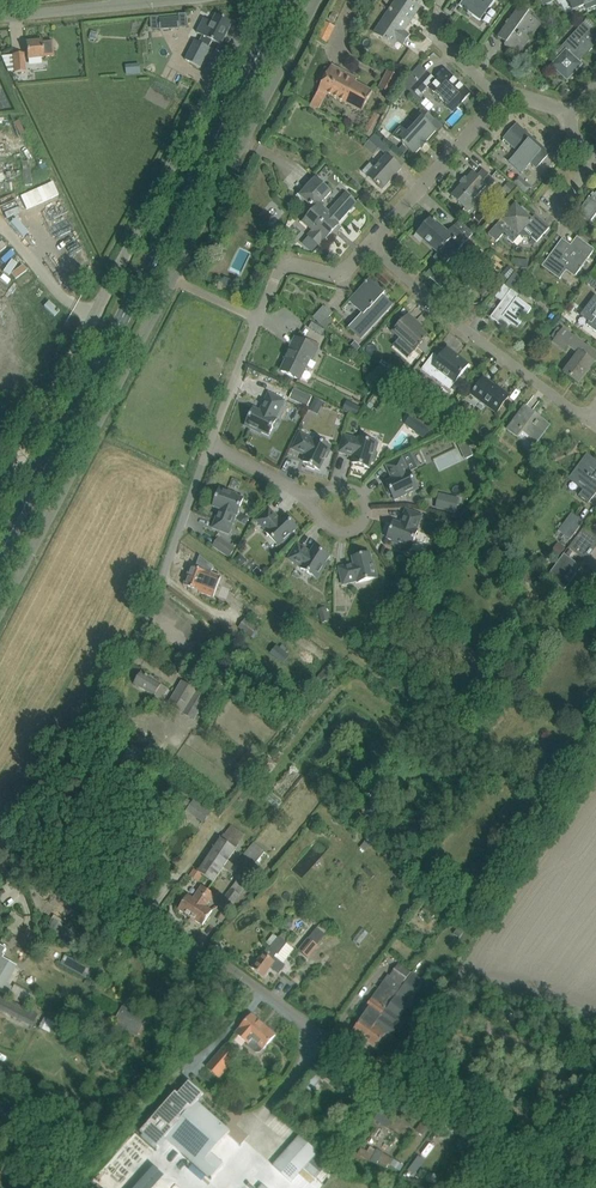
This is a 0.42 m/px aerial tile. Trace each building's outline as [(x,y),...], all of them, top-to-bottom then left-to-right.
[(420,7),(409,0),(397,0),(374,33),(393,46),(397,41),(403,45),(409,36),(403,32),(420,7)] [(462,6),(460,5),(459,6),(465,10),(464,10),(467,13),(468,12),(480,21),(495,0),(467,0),(462,6)] [(572,11),(584,5),(586,10),(595,6),(595,0),(568,0),(572,11)] [(520,6),(498,38),(506,44),(505,46),(518,56),(541,24),(527,14),(529,12),(520,6)] [(204,23),(199,34),(203,36),(199,43),(195,41),(185,60),(200,68),(210,49),(209,48),(213,41),(221,45),(232,23),(217,16),(211,26),(204,23)] [(179,18),(159,20),(160,29),(179,28),(179,18)] [(552,67),(567,81),(581,66),(579,63),(595,45),(595,35),(583,24),(554,55),(559,59),(552,67)] [(334,30),(323,25),(317,38),(327,43),(334,30)] [(42,41),(25,42),(27,59),(43,58),(43,57),(54,56),(52,41),(42,41)] [(14,72),(25,71),(24,53),(12,54),(14,72)] [(358,79),(332,65),(319,90),(310,107),(318,112),(327,94),(362,113),(373,92),(355,83),(358,79)] [(427,73),(424,77),(417,70),(420,66),(419,66),(412,74),(410,77),(403,88),(416,100),(420,104),(422,102),(417,98),(434,79),(427,73)] [(387,71),(378,88),(392,96),(402,78),(387,71)] [(446,72),(430,89),(441,99),(441,98),(447,104),(446,105),(453,112),(460,104),(470,94),(446,72)] [(414,155),(436,131),(429,125),(433,119),(423,110),(417,116),(422,119),(408,135),(401,129),(394,136),(403,145),(414,155)] [(549,154),(517,124),(504,139),(519,153),(510,162),(522,173),(530,163),(536,168),(549,154)] [(382,190),(402,169),(400,168),(405,162),(375,134),(369,141),(364,147),(373,155),(379,150),(386,156),(375,168),(370,164),(363,173),(367,177),(382,190)] [(22,164),(0,165),(0,195),(24,194),(22,164)] [(462,184),(452,196),(469,212),(475,205),(472,201),(479,193),(482,196),(495,182),(483,171),(477,177),(473,173),(467,180),(465,178),(461,183),(462,184)] [(338,224),(357,203),(346,194),(329,212),(320,204),(331,192),(316,178),(309,186),(311,187),(301,198),(315,209),(308,217),(307,216),(302,222),(312,231),(310,234),(308,236),(319,246),(321,244),(322,244),(332,233),(335,235),(341,229),(338,226),(339,225),(338,224)] [(525,178),(518,185),(529,196),(536,190),(525,178)] [(353,179),(349,183),(355,189),(359,185),(353,179)] [(511,186),(508,193),(515,196),(518,189),(511,186)] [(595,195),(593,193),(577,214),(590,224),(595,216),(595,193),(595,195)] [(532,219),(515,204),(501,219),(502,220),(489,234),(497,242),(503,235),(507,237),(505,239),(507,241),(509,240),(513,243),(520,236),(532,238),(537,242),(550,228),(535,215),(532,219)] [(473,234),(459,221),(447,234),(436,224),(437,223),(435,221),(434,222),(431,219),(424,226),(417,234),(423,240),(424,239),(439,253),(434,258),(443,266),(473,234)] [(561,241),(543,266),(556,275),(562,268),(566,271),(567,269),(576,276),(594,252),(580,242),(575,249),(571,246),(570,248),(561,241)] [(506,263),(502,268),(510,274),(514,270),(506,263)] [(430,276),(444,289),(455,277),(440,264),(430,276)] [(515,272),(507,283),(516,290),(524,279),(515,272)] [(536,278),(528,273),(524,278),(531,283),(536,278)] [(363,314),(350,328),(363,340),(392,305),(382,296),(384,293),(370,280),(367,283),(366,282),(365,283),(366,284),(354,297),(349,302),(363,314)] [(502,303),(491,318),(507,329),(511,323),(517,328),(532,309),(518,299),(520,296),(512,290),(507,297),(502,303)] [(581,316),(589,322),(586,326),(595,333),(595,297),(595,296),(581,316)] [(332,322),(328,318),(331,314),(324,307),(314,318),(327,330),(332,325),(332,322)] [(409,315),(394,332),(415,351),(423,343),(425,341),(424,341),(428,337),(414,324),(416,322),(409,315)] [(320,342),(326,339),(318,324),(312,327),(320,342)] [(554,341),(559,346),(563,340),(579,352),(564,373),(578,384),(594,362),(593,362),(595,358),(595,354),(562,330),(554,341)] [(295,338),(285,359),(287,360),(281,371),(300,380),(301,378),(307,381),(312,371),(306,367),(311,357),(314,359),(318,349),(295,338)] [(439,358),(433,354),(422,369),(450,390),(469,365),(447,348),(439,358)] [(483,378),(471,394),(496,413),(510,396),(501,389),(500,390),(483,378)] [(312,398),(294,389),(290,399),(307,407),(312,398)] [(269,436),(273,428),(275,428),(278,422),(276,422),(277,420),(276,419),(284,401),(269,393),(260,411),(254,408),(248,421),(246,426),(249,428),(257,432),(261,434),(261,432),(269,436)] [(309,411),(318,415),(324,403),(315,399),(309,411)] [(454,401),(449,408),(453,411),(458,404),(454,401)] [(525,407),(507,430),(518,438),(523,432),(537,443),(550,426),(525,407)] [(451,425),(439,417),(434,423),(446,432),(451,425)] [(426,422),(419,432),(425,437),(433,427),(426,422)] [(329,451),(331,447),(314,439),(314,440),(300,433),(292,449),(306,456),(303,462),(308,464),(307,466),(314,470),(315,468),(320,470),(325,458),(327,459),(331,451),(329,451)] [(370,468),(372,460),(373,460),(374,458),(376,449),(378,444),(359,438),(359,440),(344,435),(339,452),(354,457),(352,463),(357,465),(356,467),(364,469),(365,467),(370,468)] [(595,493),(595,464),(585,455),(584,456),(586,457),(572,476),(586,487),(580,496),(589,502),(595,493)] [(392,494),(395,500),(418,489),(415,484),(416,484),(410,471),(409,472),(402,458),(386,465),(393,479),(386,482),(389,487),(387,488),(390,495),(392,494)] [(242,508),(240,508),(244,499),(236,496),(236,495),(232,493),(224,490),(220,489),(218,494),(213,507),(219,509),(212,528),(229,534),(236,515),(237,516),(238,514),(240,515),(242,508)] [(439,494),(435,509),(456,514),(459,498),(439,494)] [(266,533),(279,546),(282,543),(283,545),(289,539),(288,537),(297,528),(294,524),(295,523),(290,518),(288,519),(285,515),(280,520),(269,509),(256,521),(267,532),(266,533)] [(387,539),(395,542),(395,543),(397,544),(405,547),(406,547),(411,549),(413,544),(418,531),(417,531),(422,516),(406,510),(400,524),(394,522),(392,526),(390,526),(387,533),(389,534),(387,539)] [(571,513),(558,531),(570,540),(583,522),(571,513)] [(456,521),(447,517),(444,525),(451,527),(454,529),(457,521),(456,521)] [(568,549),(586,561),(595,548),(595,536),(584,527),(568,549)] [(217,540),(213,547),(229,558),(235,549),(225,542),(223,545),(217,540)] [(326,564),(325,563),(330,556),(325,554),(326,552),(320,548),(319,549),(314,547),(311,552),(298,544),(288,559),(302,567),(301,568),(313,575),(317,578),(320,573),(321,574),(325,566),(326,564)] [(373,561),(372,562),(370,553),(365,555),(364,553),(357,555),(357,557),(352,558),(354,564),(339,568),(343,585),(358,581),(358,582),(371,579),(377,578),(375,572),(376,572),(374,564),(373,561)] [(576,563),(564,554),(547,577),(559,586),(576,563)] [(246,561),(240,555),(234,560),(241,566),(246,561)] [(191,567),(184,586),(199,592),(199,593),(214,598),(221,577),(211,573),(213,567),(200,556),(195,569),(191,567)] [(321,623),(330,621),(326,607),(318,609),(321,623)] [(259,629),(246,619),(238,628),(251,638),(259,629)] [(277,647),(271,654),(285,665),(290,658),(277,647)] [(331,662),(315,679),(322,685),(338,667),(331,662)] [(166,687),(141,672),(134,684),(159,699),(166,687)] [(194,721),(208,697),(182,681),(167,705),(194,721)] [(141,745),(145,740),(138,734),(134,740),(141,745)] [(166,769),(171,761),(155,749),(156,748),(150,743),(144,753),(166,769)] [(248,752),(237,765),(247,774),(258,760),(248,752)] [(202,824),(211,813),(201,803),(200,804),(195,800),(197,798),(189,792),(181,803),(188,808),(186,810),(202,824)] [(214,883),(236,850),(221,839),(198,872),(203,875),(214,883)] [(265,865),(271,856),(259,847),(253,856),(265,865)] [(237,877),(241,870),(235,866),(230,872),(237,877)] [(203,875),(198,872),(193,869),(188,876),(198,882),(203,875)] [(219,906),(227,912),(249,883),(240,876),(231,889),(232,889),(219,906)] [(190,918),(208,890),(202,886),(194,898),(189,895),(179,910),(190,918)] [(206,907),(214,895),(208,890),(190,918),(203,926),(213,911),(206,907)] [(433,895),(430,899),(438,906),(441,902),(433,895)] [(20,928),(24,921),(13,914),(8,923),(11,925),(8,931),(17,936),(22,929),(20,928)] [(285,927),(293,928),(294,920),(286,919),(285,927)] [(54,920),(47,931),(68,944),(75,933),(54,920)] [(298,951),(308,959),(318,946),(316,945),(325,935),(317,928),(298,951)] [(366,945),(370,934),(364,931),(359,942),(366,945)] [(279,937),(265,954),(264,953),(253,968),(263,976),(270,967),(279,974),(286,965),(276,958),(288,943),(279,937)] [(84,978),(92,964),(82,958),(80,962),(67,954),(61,964),(84,978)] [(9,995),(13,988),(7,984),(11,977),(12,978),(13,977),(12,976),(16,968),(0,959),(0,990),(9,995)] [(369,1009),(353,1032),(364,1040),(390,1004),(403,985),(412,972),(414,969),(410,967),(409,968),(403,964),(402,964),(399,962),(390,976),(380,990),(379,989),(367,1007),(369,1009)] [(390,1004),(364,1040),(376,1048),(386,1034),(386,1033),(423,980),(412,972),(403,985),(390,1004)] [(7,999),(2,1010),(25,1022),(31,1011),(7,999)] [(138,1036),(147,1019),(138,1013),(137,1015),(126,1008),(117,1024),(138,1036)] [(236,1034),(248,1044),(248,1047),(255,1053),(261,1052),(275,1035),(252,1015),(236,1034)] [(55,1022),(45,1017),(40,1028),(50,1033),(55,1022)] [(239,1055),(227,1044),(206,1068),(219,1079),(239,1055)] [(340,1079),(334,1086),(340,1092),(346,1085),(340,1079)] [(176,1093),(141,1132),(158,1147),(165,1138),(210,1178),(223,1164),(211,1153),(230,1132),(197,1102),(203,1095),(189,1082),(178,1095),(176,1093)] [(10,1123),(19,1129),(29,1113),(20,1107),(10,1123)] [(374,1120),(387,1128),(392,1120),(379,1111),(374,1120)] [(429,1129),(421,1123),(416,1129),(424,1135),(429,1129)] [(458,1133),(442,1124),(439,1130),(454,1140),(458,1133)] [(273,1167),(291,1183),(318,1152),(299,1136),(273,1167)] [(393,1160),(383,1154),(378,1162),(389,1168),(393,1160)] [(426,1179),(426,1182),(436,1184),(436,1182),(437,1176),(427,1174),(426,1179)]
